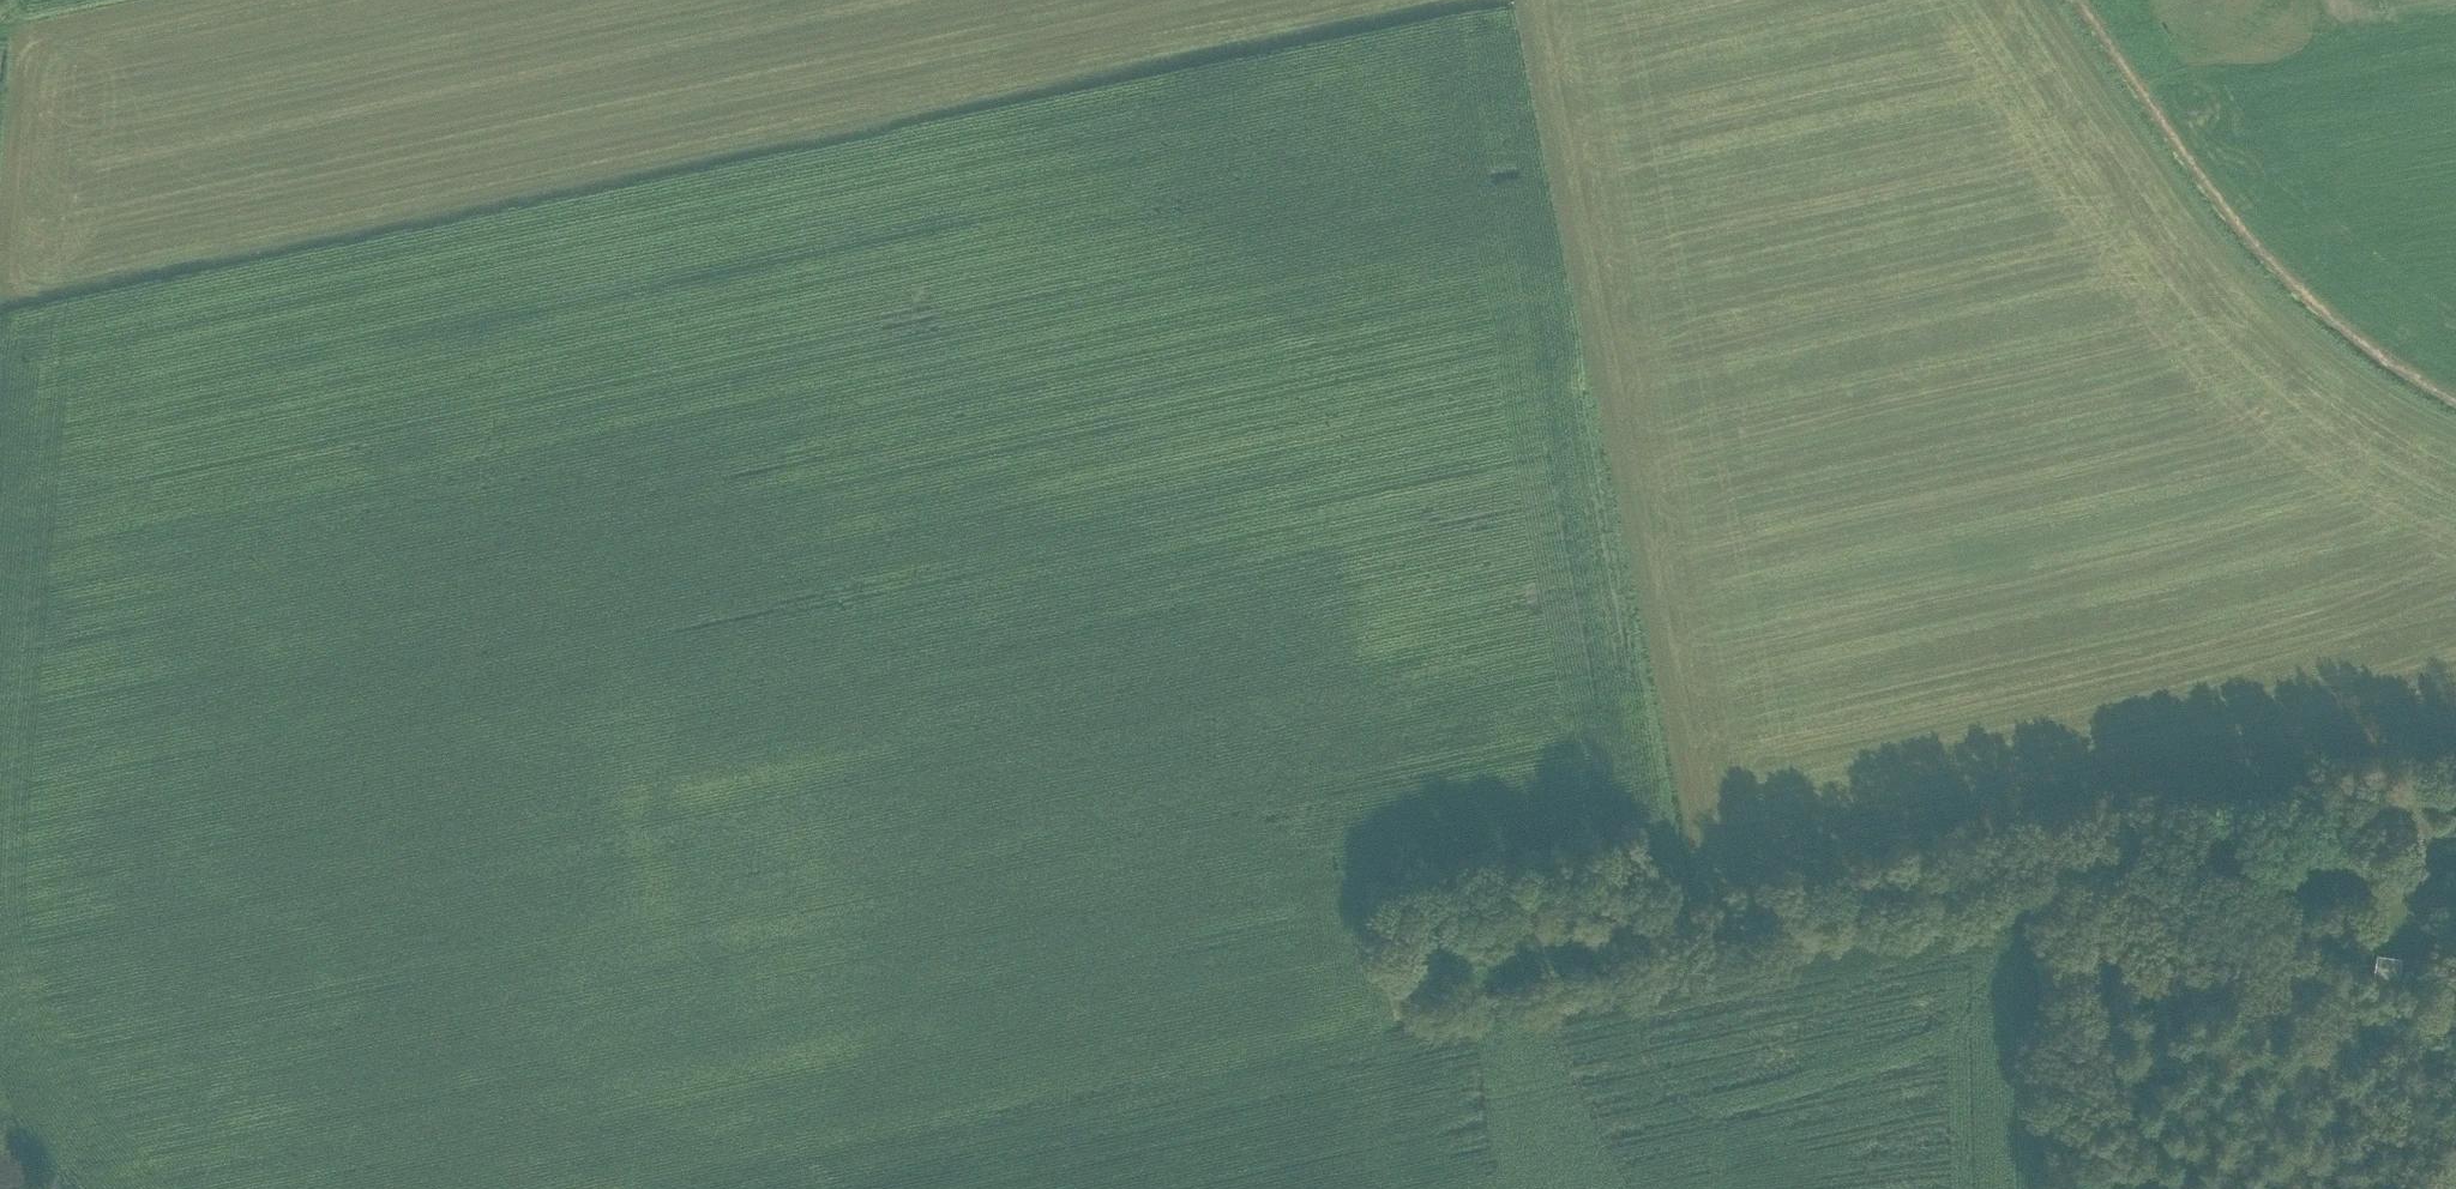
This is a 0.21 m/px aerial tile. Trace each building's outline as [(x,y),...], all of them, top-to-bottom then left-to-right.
[(2339,944),(2341,968),(2365,966),(2363,942),(2339,944)] [(2374,954),(2373,984),(2400,985),(2401,955),(2374,954)]
